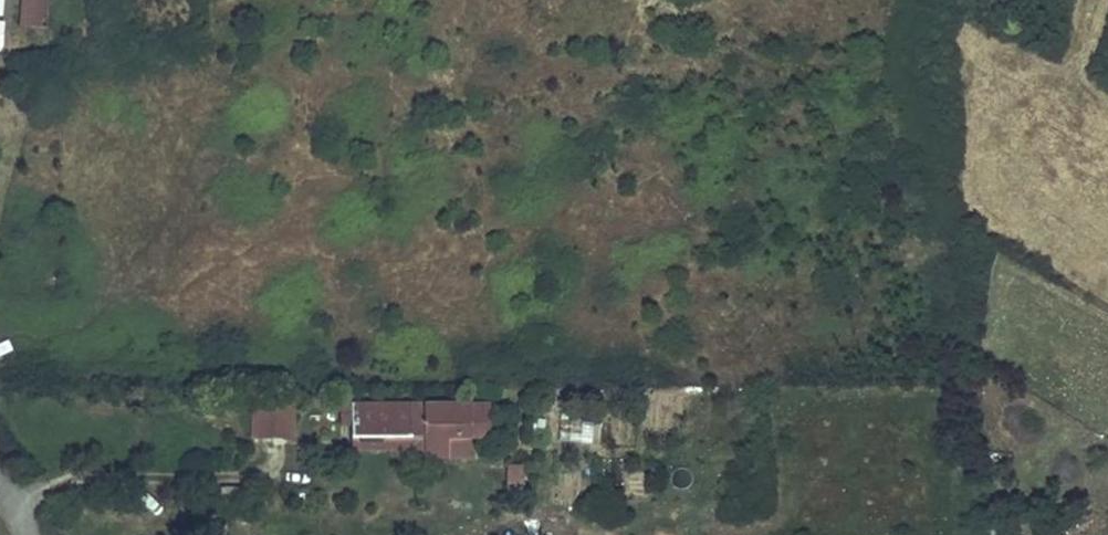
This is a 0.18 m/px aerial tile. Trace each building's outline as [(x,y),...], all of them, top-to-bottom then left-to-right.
[(48,0),(22,0),(21,25),(46,26),(48,0)] [(296,398),(256,398),(255,436),(295,437),(296,398)] [(493,399),(337,398),(337,412),(353,411),(353,425),(353,429),(423,431),(425,453),(447,453),(446,431),(469,430),(493,431),(493,399)] [(353,411),(337,412),(337,425),(353,425),(353,411)] [(423,431),(353,429),(352,443),(405,442),(406,453),(425,453),(423,431)] [(470,453),(469,430),(446,431),(447,453),(470,453)] [(244,487),(219,486),(219,506),(243,505),(244,487)]
